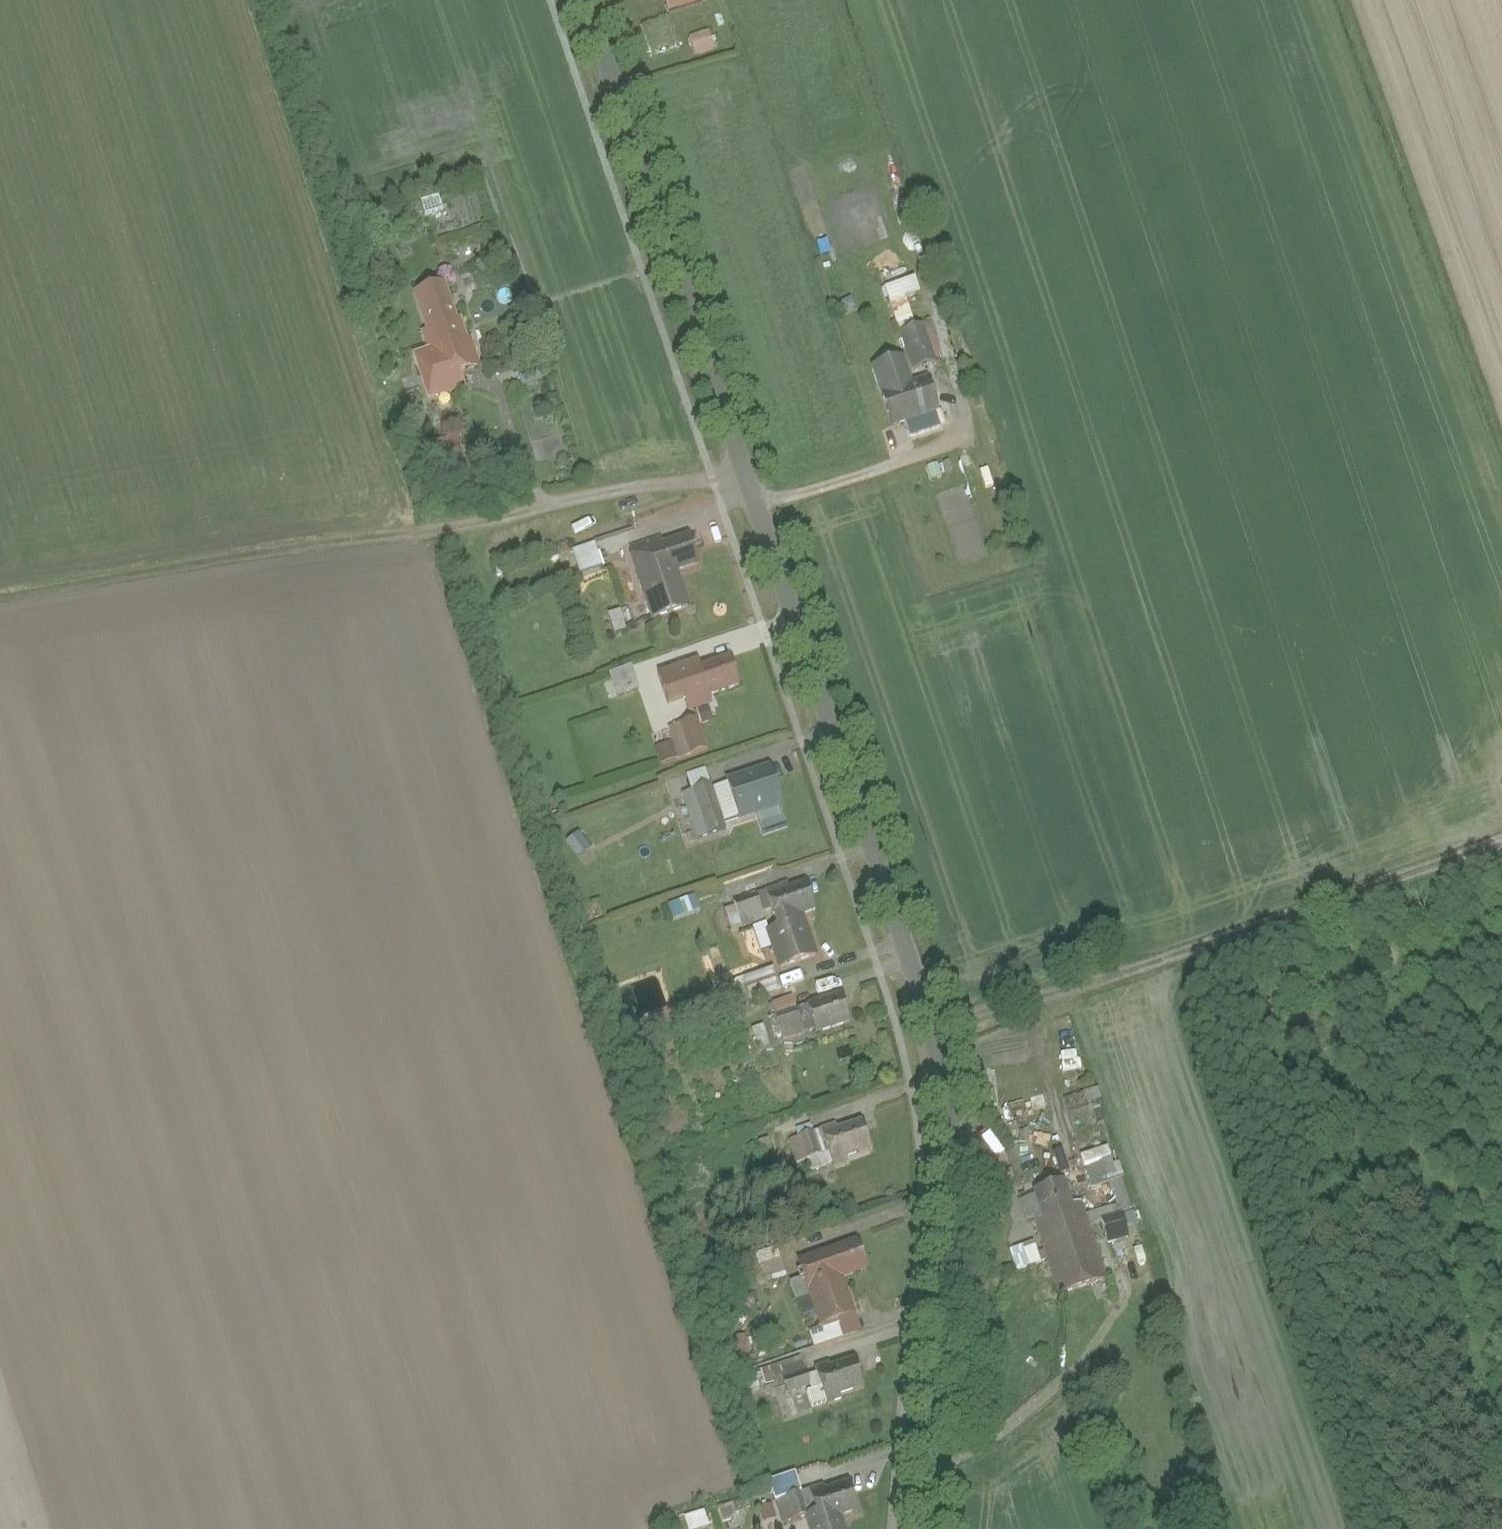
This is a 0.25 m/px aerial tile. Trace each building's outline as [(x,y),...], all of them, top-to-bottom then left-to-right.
[(710,28),(692,34),(699,54),(717,48),(710,28)] [(923,293),(917,276),(887,286),(902,331),(921,325),(911,297),(923,293)] [(414,353),(430,397),(469,383),(464,369),(482,363),(469,324),(464,326),(448,280),(417,291),(430,327),(422,330),(428,348),(414,353)] [(921,325),(902,331),(915,368),(937,360),(925,324),(921,325)] [(905,355),(875,365),(894,423),(939,408),(930,379),(914,384),(905,355)] [(688,534),(634,553),(657,619),(694,606),(681,570),(699,564),(688,534)] [(597,542),(574,550),(582,571),(605,563),(597,542)] [(624,609),(611,611),(615,631),(628,629),(624,609)] [(701,657),(662,671),(673,702),(687,697),(691,709),(716,700),(714,695),(742,685),(731,655),(703,665),(701,657)] [(613,668),(617,692),(639,689),(635,665),(613,668)] [(700,716),(672,726),(677,739),(683,757),(711,747),(700,716)] [(677,739),(659,746),(666,763),(683,757),(677,739)] [(772,766),(733,780),(746,817),(785,803),(772,766)] [(712,782),(685,792),(700,836),(728,826),(712,782)] [(585,832),(572,841),(587,862),(600,854),(585,832)] [(733,890),(737,901),(760,894),(756,882),(733,890)] [(816,910),(807,884),(771,896),(780,922),(808,913),(816,910)] [(760,894),(737,901),(743,920),(766,913),(760,894)] [(672,902),(675,916),(700,912),(698,898),(672,902)] [(769,925),(783,966),(821,953),(808,913),(780,922),(769,925)] [(775,966),(743,977),(751,1001),(783,990),(775,966)] [(842,992),(810,1003),(821,1034),(853,1023),(842,992)] [(795,995),(773,1003),(783,1028),(805,1019),(795,995)] [(1100,1086),(1067,1095),(1070,1109),(1104,1100),(1100,1086)] [(863,1118),(825,1130),(835,1161),(873,1148),(863,1118)] [(789,1164),(801,1160),(794,1138),(791,1130),(779,1134),(789,1164)] [(817,1130),(794,1138),(801,1160),(824,1152),(817,1130)] [(1110,1145),(1084,1154),(1095,1186),(1111,1180),(1121,1177),(1110,1145)] [(1122,1212),(1135,1208),(1124,1176),(1121,1177),(1111,1180),(1118,1199),(1122,1212)] [(1036,1190),(1046,1217),(1077,1207),(1067,1179),(1036,1190)] [(1118,1199),(1091,1208),(1096,1221),(1122,1212),(1118,1199)] [(1046,1217),(1037,1220),(1061,1291),(1110,1274),(1085,1204),(1077,1207),(1046,1217)] [(1134,1221),(1104,1232),(1110,1248),(1140,1237),(1134,1221)] [(859,1239),(799,1260),(804,1274),(812,1296),(823,1327),(858,1314),(845,1277),(869,1269),(859,1239)] [(804,1274),(791,1279),(799,1301),(812,1296),(804,1274)] [(812,1331),(817,1344),(863,1328),(858,1314),(823,1327),(812,1331)] [(803,1354),(764,1368),(770,1384),(786,1378),(809,1370),(803,1354)] [(856,1358),(818,1371),(828,1401),(866,1387),(856,1358)] [(809,1370),(786,1378),(791,1393),(814,1385),(809,1370)] [(772,1481),(778,1500),(802,1491),(796,1473),(772,1481)] [(805,1498),(810,1513),(815,1528),(847,1528),(842,1515),(861,1509),(852,1483),(805,1498)] [(802,1491),(778,1500),(786,1521),(810,1513),(805,1498),(802,1491)]
